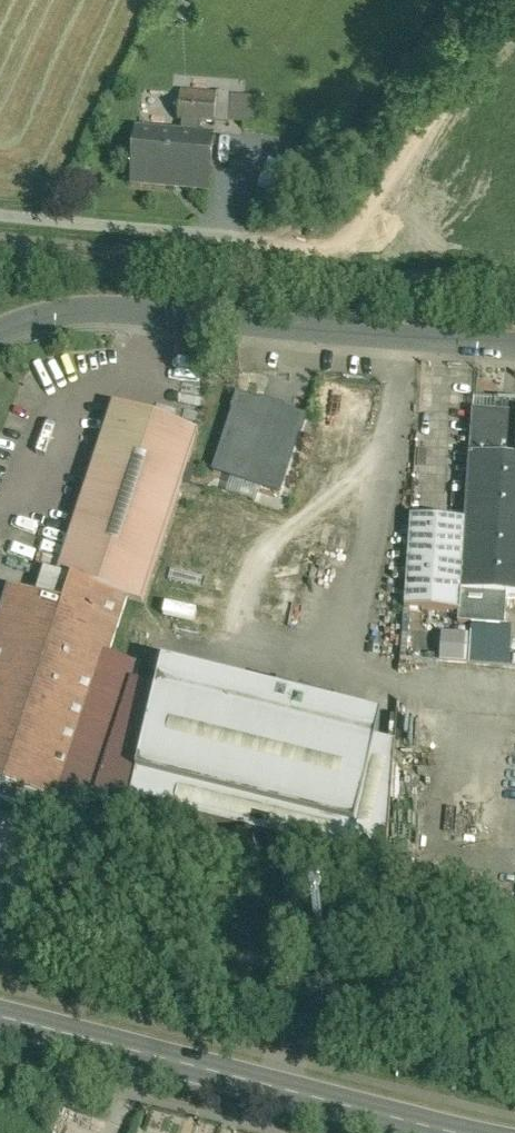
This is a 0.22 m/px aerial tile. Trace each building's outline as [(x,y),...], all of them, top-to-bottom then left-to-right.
[(186,120),(185,131),(136,130),(133,186),(172,189),(186,190),(210,194),(216,136),(200,134),(203,122),(213,123),(216,93),(180,93),(177,120),(186,120)] [(260,98),(232,97),(230,122),(259,124),(260,98)] [(320,100),(319,118),(333,119),(334,101),(320,100)] [(210,475),(277,496),(303,416),(235,395),(210,475)] [(59,577),(75,582),(132,600),(148,606),(203,435),(114,407),(59,577)] [(471,413),(465,523),(460,614),(460,623),(475,624),(496,625),(509,626),(511,595),(514,595),(514,416),(471,413)] [(408,611),(460,614),(465,523),(413,520),(408,611)] [(75,582),(66,610),(9,591),(0,619),(0,779),(94,809),(100,791),(142,665),(113,655),(132,600),(75,582)] [(280,588),(280,599),(303,599),(303,588),(280,588)] [(496,625),(475,624),(474,636),(474,642),(495,643),(496,625)] [(474,644),(474,642),(474,636),(442,634),(441,662),(473,664),(474,644)] [(495,646),(474,644),(473,664),(494,665),(495,646)] [(382,717),(173,666),(139,804),(379,863),(407,748),(386,743),(392,720),(391,719),(382,717)] [(405,708),(383,680),(364,695),(382,717),(391,719),(405,708)]
